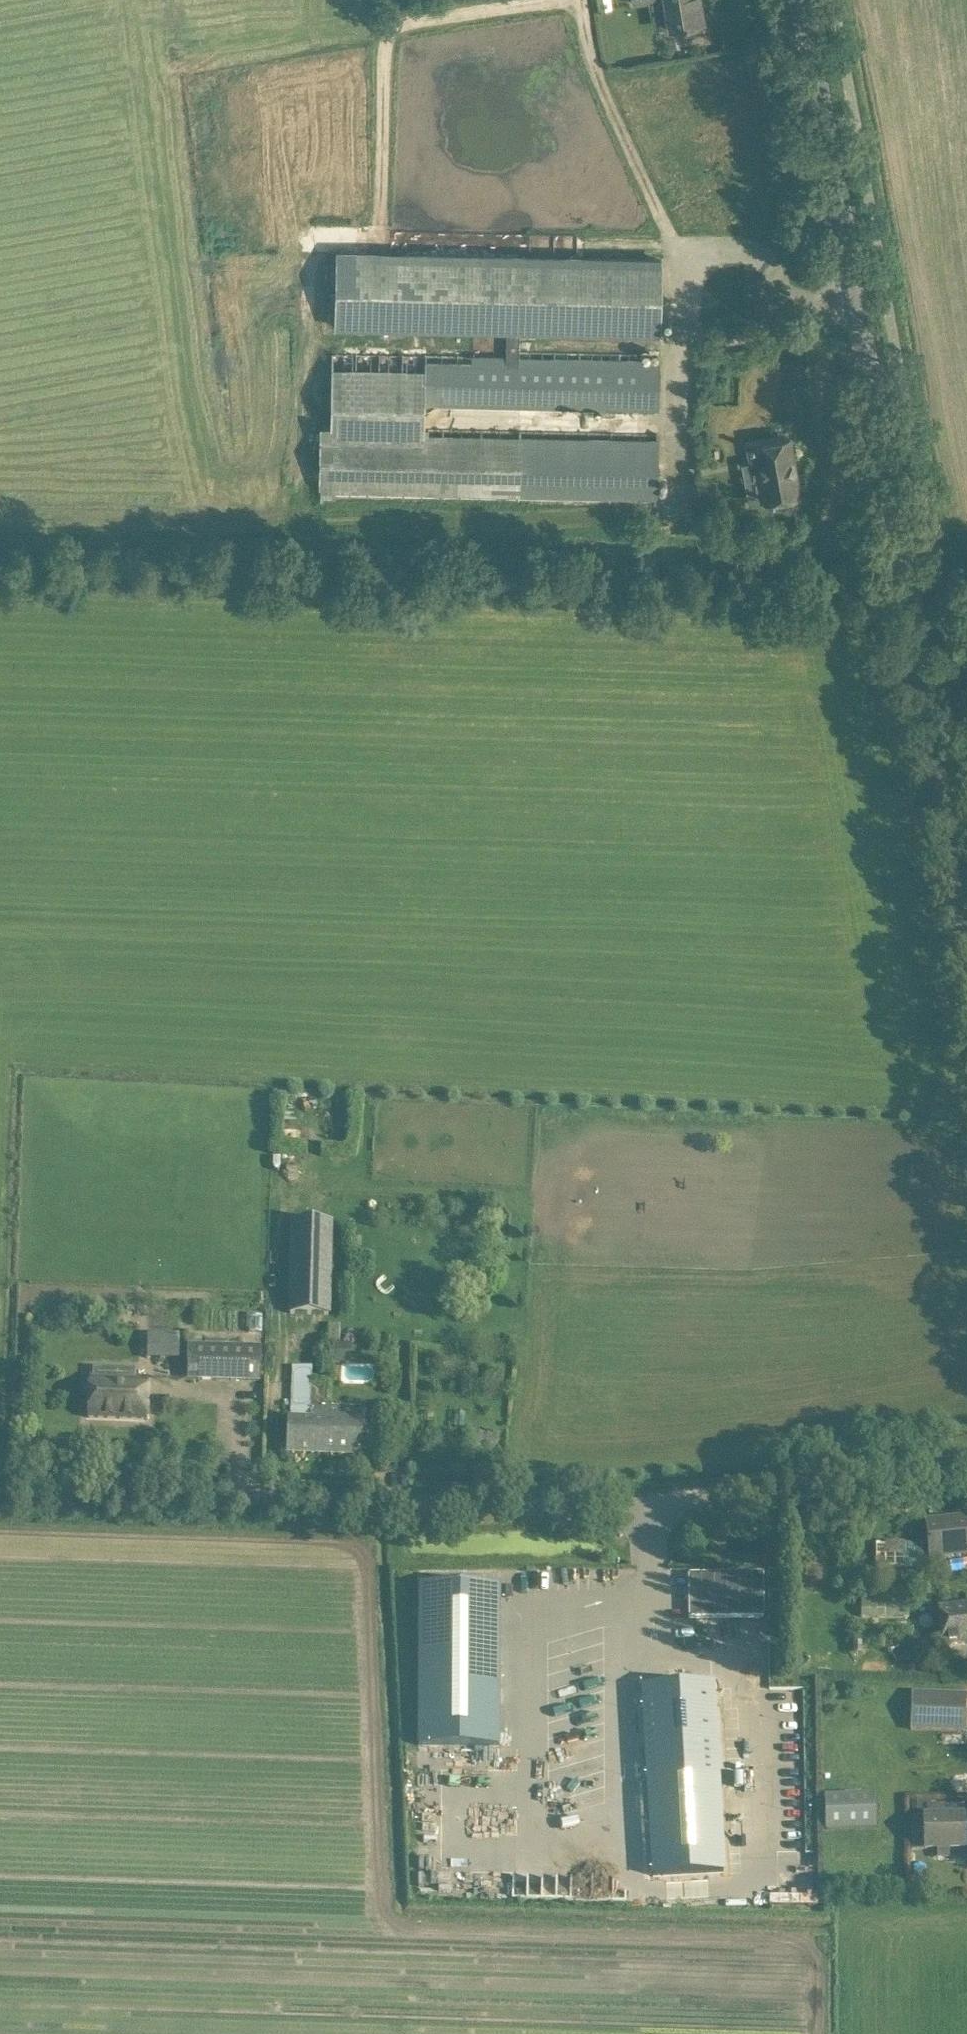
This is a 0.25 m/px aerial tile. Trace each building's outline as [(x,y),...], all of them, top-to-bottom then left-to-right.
[(683,23),(703,20),(699,0),(666,0),(671,25),(683,23)] [(336,326),(661,333),(663,256),(337,249),(336,326)] [(658,433),(638,433),(639,409),(658,409),(660,359),(426,354),(333,351),(331,423),(321,423),(320,487),(321,487),(321,500),(652,507),(652,502),(656,502),(658,433)] [(752,461),(758,460),(766,499),(799,493),(789,438),(749,445),(752,461)] [(330,1315),(333,1221),(291,1220),(288,1313),(330,1315)] [(179,1359),(179,1336),(179,1333),(147,1334),(147,1359),(179,1359)] [(187,1345),(186,1379),(260,1381),(261,1346),(187,1345)] [(89,1376),(87,1417),(146,1419),(148,1378),(133,1377),(133,1369),(93,1368),(93,1376),(89,1376)] [(361,1455),(362,1419),(326,1418),(327,1381),(311,1381),(310,1417),(287,1417),(286,1453),(325,1454),(361,1455)] [(966,1556),(966,1520),(928,1524),(932,1560),(966,1556)] [(923,1566),(923,1542),(876,1542),(876,1566),(923,1566)] [(419,1585),(419,1745),(499,1745),(499,1586),(419,1585)] [(910,1620),(911,1591),(862,1590),(861,1619),(910,1620)] [(938,1608),(942,1646),(966,1643),(966,1605),(938,1608)] [(670,1686),(642,1688),(646,1746),(657,1745),(658,1763),(647,1764),(653,1875),(723,1872),(713,1684),(685,1685),(685,1688),(671,1689),(670,1686)] [(918,1697),(917,1732),(966,1733),(966,1698),(918,1697)] [(825,1832),(876,1829),(874,1791),(823,1794),(825,1832)] [(922,1814),(922,1801),(911,1801),(911,1814),(922,1814)] [(910,1816),(911,1849),(924,1849),(937,1848),(937,1855),(949,1855),(949,1848),(965,1848),(965,1835),(966,1835),(966,1806),(963,1806),(963,1815),(945,1815),(945,1804),(927,1804),(927,1816),(924,1816),(910,1816)]
